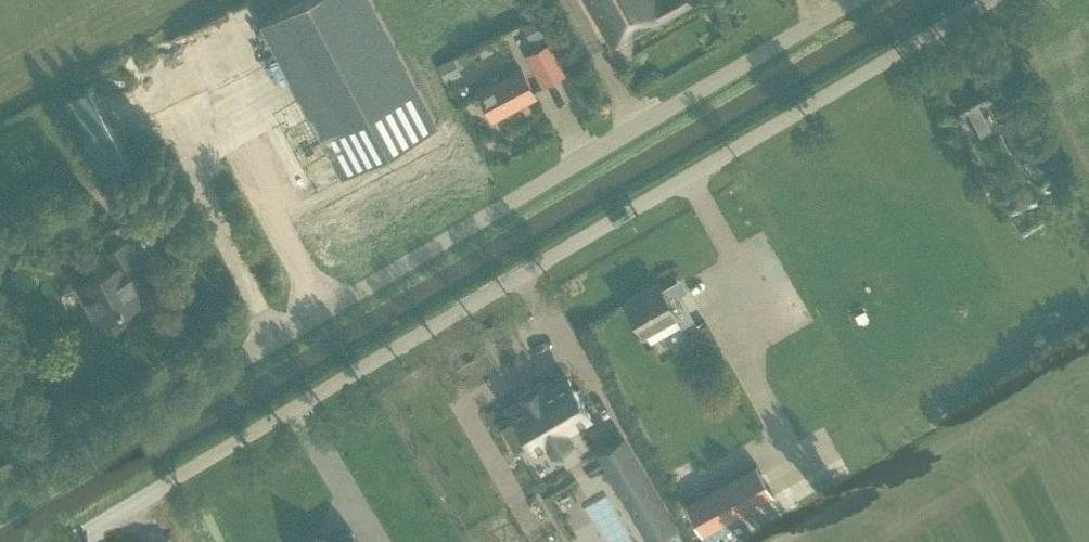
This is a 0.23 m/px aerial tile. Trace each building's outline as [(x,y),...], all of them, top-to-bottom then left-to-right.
[(439,125),(372,0),(305,0),(264,22),(278,53),(310,115),(343,175),(439,125)] [(611,47),(692,2),(691,0),(585,0),(611,47)] [(535,40),(546,34),(537,18),(527,23),(535,40)] [(552,47),(529,59),(544,86),(567,74),(552,47)] [(454,55),(437,63),(446,80),(462,72),(454,55)] [(479,90),(487,104),(494,118),(537,96),(521,66),(479,90)] [(990,104),(994,102),(982,81),(956,94),(966,115),(967,115),(976,133),(998,119),(990,104)] [(455,105),(469,95),(460,84),(447,94),(455,105)] [(1020,160),(1031,155),(1042,149),(1023,112),(1001,122),(1020,160)] [(305,213),(298,192),(282,197),(296,235),(305,232),(300,215),(305,213)] [(126,309),(148,298),(128,261),(138,255),(128,238),(104,251),(113,267),(78,287),(103,333),(131,317),(126,309)] [(660,282),(626,301),(645,334),(647,333),(652,342),(684,324),(688,331),(706,321),(688,289),(687,288),(681,278),(664,288),(660,282)] [(538,392),(471,431),(501,483),(568,444),(538,392)] [(607,468),(651,541),(670,541),(685,534),(636,451),(607,468)] [(760,474),(697,509),(711,537),(774,501),(760,474)] [(333,541),(359,541),(352,531),(333,541)]
